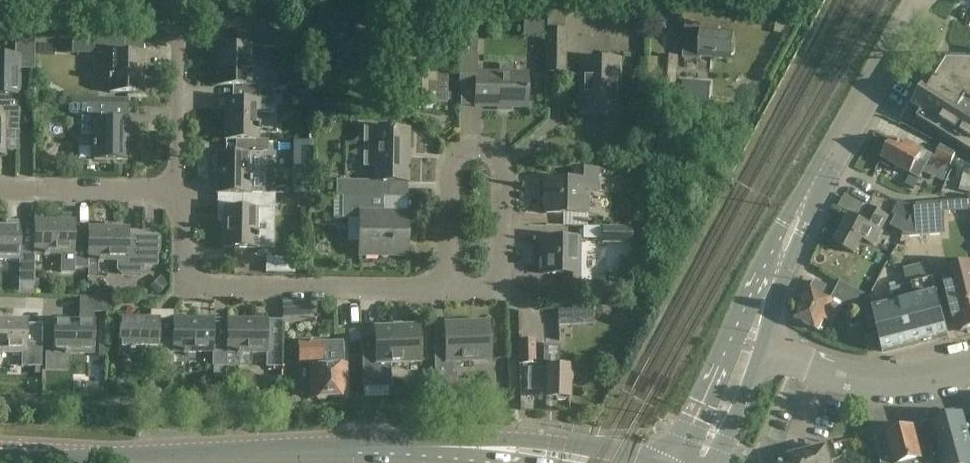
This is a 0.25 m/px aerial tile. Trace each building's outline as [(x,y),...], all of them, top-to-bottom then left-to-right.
[(547,29),(547,31),(547,44),(547,72),(566,72),(566,31),(566,29),(565,29),(565,14),(547,14),(547,29)] [(789,22),(778,20),(776,31),(787,33),(789,22)] [(687,25),(683,60),(701,62),(701,59),(730,62),(733,35),(704,32),(705,27),(687,25)] [(460,87),(461,87),(476,87),(476,106),(476,107),(528,108),(528,73),(513,73),(513,65),(500,65),(500,73),(477,73),(477,55),(477,31),(476,31),(460,30),(460,31),(460,54),(460,87)] [(251,87),(267,88),(267,69),(256,68),(257,58),(252,58),(252,48),(278,49),(278,33),(237,33),(237,47),(219,47),(218,88),(234,88),(251,89),(251,87)] [(323,36),(323,55),(373,55),(374,37),(323,36)] [(35,37),(20,37),(20,58),(0,57),(0,97),(19,97),(20,71),(34,71),(35,37)] [(124,54),(125,39),(93,38),(93,53),(111,54),(110,94),(144,95),(145,54),(124,54)] [(659,83),(676,84),(678,54),(661,53),(659,83)] [(944,61),(929,86),(927,84),(926,86),(928,87),(915,108),(913,107),(912,108),(920,113),(917,119),(969,152),(969,61),(944,61)] [(581,62),(581,86),(585,86),(585,114),(619,114),(619,62),(581,62)] [(406,69),(405,107),(435,108),(435,104),(448,104),(448,70),(406,69)] [(251,89),(234,88),(234,102),(225,102),(225,142),(236,142),(259,143),(259,142),(259,115),(273,115),(273,88),(267,88),(251,87),(251,89)] [(0,97),(0,157),(4,157),(4,132),(19,132),(19,97),(0,97)] [(81,115),(82,106),(69,106),(69,115),(81,115)] [(82,106),(81,115),(81,135),(95,135),(95,161),(128,161),(129,106),(82,106)] [(343,199),(384,199),(388,199),(389,183),(408,183),(409,131),(375,131),(375,147),(366,147),(366,161),(374,161),(374,182),(337,181),(336,198),(343,199)] [(892,140),(882,159),(912,174),(919,162),(927,166),(933,155),(924,151),(926,147),(914,141),(912,144),(906,141),(904,146),(892,140)] [(259,143),(236,142),(236,155),(217,155),(217,196),(243,196),(250,197),(250,196),(251,157),(268,157),(268,142),(259,142),(259,143)] [(940,146),(935,160),(950,166),(956,153),(940,146)] [(624,168),(624,153),(586,152),(586,167),(624,168)] [(959,189),(969,191),(969,170),(963,168),(959,189)] [(545,185),(540,185),(540,199),(545,199),(544,215),(588,216),(588,192),(598,192),(598,170),(574,170),(573,181),(545,181),(545,185)] [(310,194),(310,179),(293,179),(292,193),(310,194)] [(250,197),(243,196),(243,210),(224,210),(224,250),(257,251),(258,211),(276,211),(276,197),(250,196),(250,197)] [(384,199),(343,199),(342,221),(360,221),(359,257),(408,257),(408,215),(384,215),(384,199)] [(926,205),(931,235),(947,234),(945,210),(969,208),(969,202),(926,205)] [(906,219),(901,230),(900,232),(901,238),(931,235),(926,205),(913,206),(906,219)] [(851,216),(836,244),(855,255),(863,240),(874,246),(889,218),(870,208),(862,222),(851,216)] [(34,230),(34,247),(33,256),(34,256),(65,256),(65,270),(88,271),(88,262),(88,242),(74,242),(75,222),(34,222),(34,230)] [(602,241),(632,242),(633,225),(603,224),(602,241)] [(19,262),(20,247),(20,228),(0,227),(0,261),(19,262)] [(88,242),(88,262),(118,263),(118,269),(122,274),(142,274),(145,270),(146,264),(156,265),(157,237),(129,236),(129,229),(88,228),(88,242)] [(544,239),(543,275),(565,275),(565,285),(579,286),(580,239),(544,239)] [(19,262),(19,285),(34,285),(34,256),(33,256),(34,247),(20,247),(19,262)] [(897,306),(875,312),(879,328),(885,352),(949,335),(944,319),(935,287),(935,282),(930,264),(903,271),(907,287),(893,291),(897,306)] [(944,281),(954,325),(962,323),(964,332),(968,331),(969,334),(969,264),(948,269),(951,279),(944,281)] [(158,296),(169,285),(161,276),(149,288),(158,296)] [(828,315),(835,319),(842,307),(823,297),(828,287),(816,281),(810,291),(809,290),(794,318),(819,331),(824,321),(828,315)] [(879,328),(875,312),(871,298),(871,299),(842,284),(834,300),(860,314),(863,331),(879,328)] [(80,298),(80,314),(107,314),(108,299),(80,298)] [(293,318),(293,302),(283,303),(283,319),(293,318)] [(594,307),(558,309),(558,311),(559,326),(594,324),(593,309),(594,307)] [(828,315),(824,321),(832,326),(835,319),(828,315)] [(173,353),(173,326),(160,326),(160,319),(119,318),(118,353),(146,353),(146,364),(149,366),(158,367),(158,372),(174,373),(174,353),(173,353)] [(173,319),(173,326),(173,353),(174,353),(213,353),(213,368),(227,368),(227,354),(227,340),(213,340),(214,320),(173,319)] [(27,355),(27,368),(42,368),(42,326),(28,326),(28,321),(0,320),(0,354),(27,355)] [(227,340),(227,354),(267,354),(267,368),(282,368),(282,343),(269,343),(269,321),(227,320),(227,340)] [(54,322),(54,355),(95,356),(95,322),(54,322)] [(435,383),(455,382),(454,362),(490,361),(489,326),(445,327),(446,349),(434,349),(435,383)] [(377,356),(363,356),(364,389),(388,388),(387,364),(420,363),(419,328),(376,329),(377,356)] [(536,342),(519,342),(519,366),(536,366),(536,342)] [(322,344),(299,344),(299,364),(312,364),(312,399),(314,399),(317,402),(325,402),(327,399),(346,398),(346,368),(344,368),(344,354),(343,354),(343,344),(322,344)] [(543,366),(546,366),(545,398),(569,399),(570,369),(568,369),(569,361),(561,361),(560,346),(544,346),(543,366)] [(964,415),(924,426),(923,424),(921,424),(932,462),(969,462),(969,437),(964,415)] [(921,424),(875,436),(881,462),(932,462),(921,424)] [(827,448),(804,454),(806,462),(831,462),(827,448)] [(804,454),(773,462),(806,462),(804,454)]
